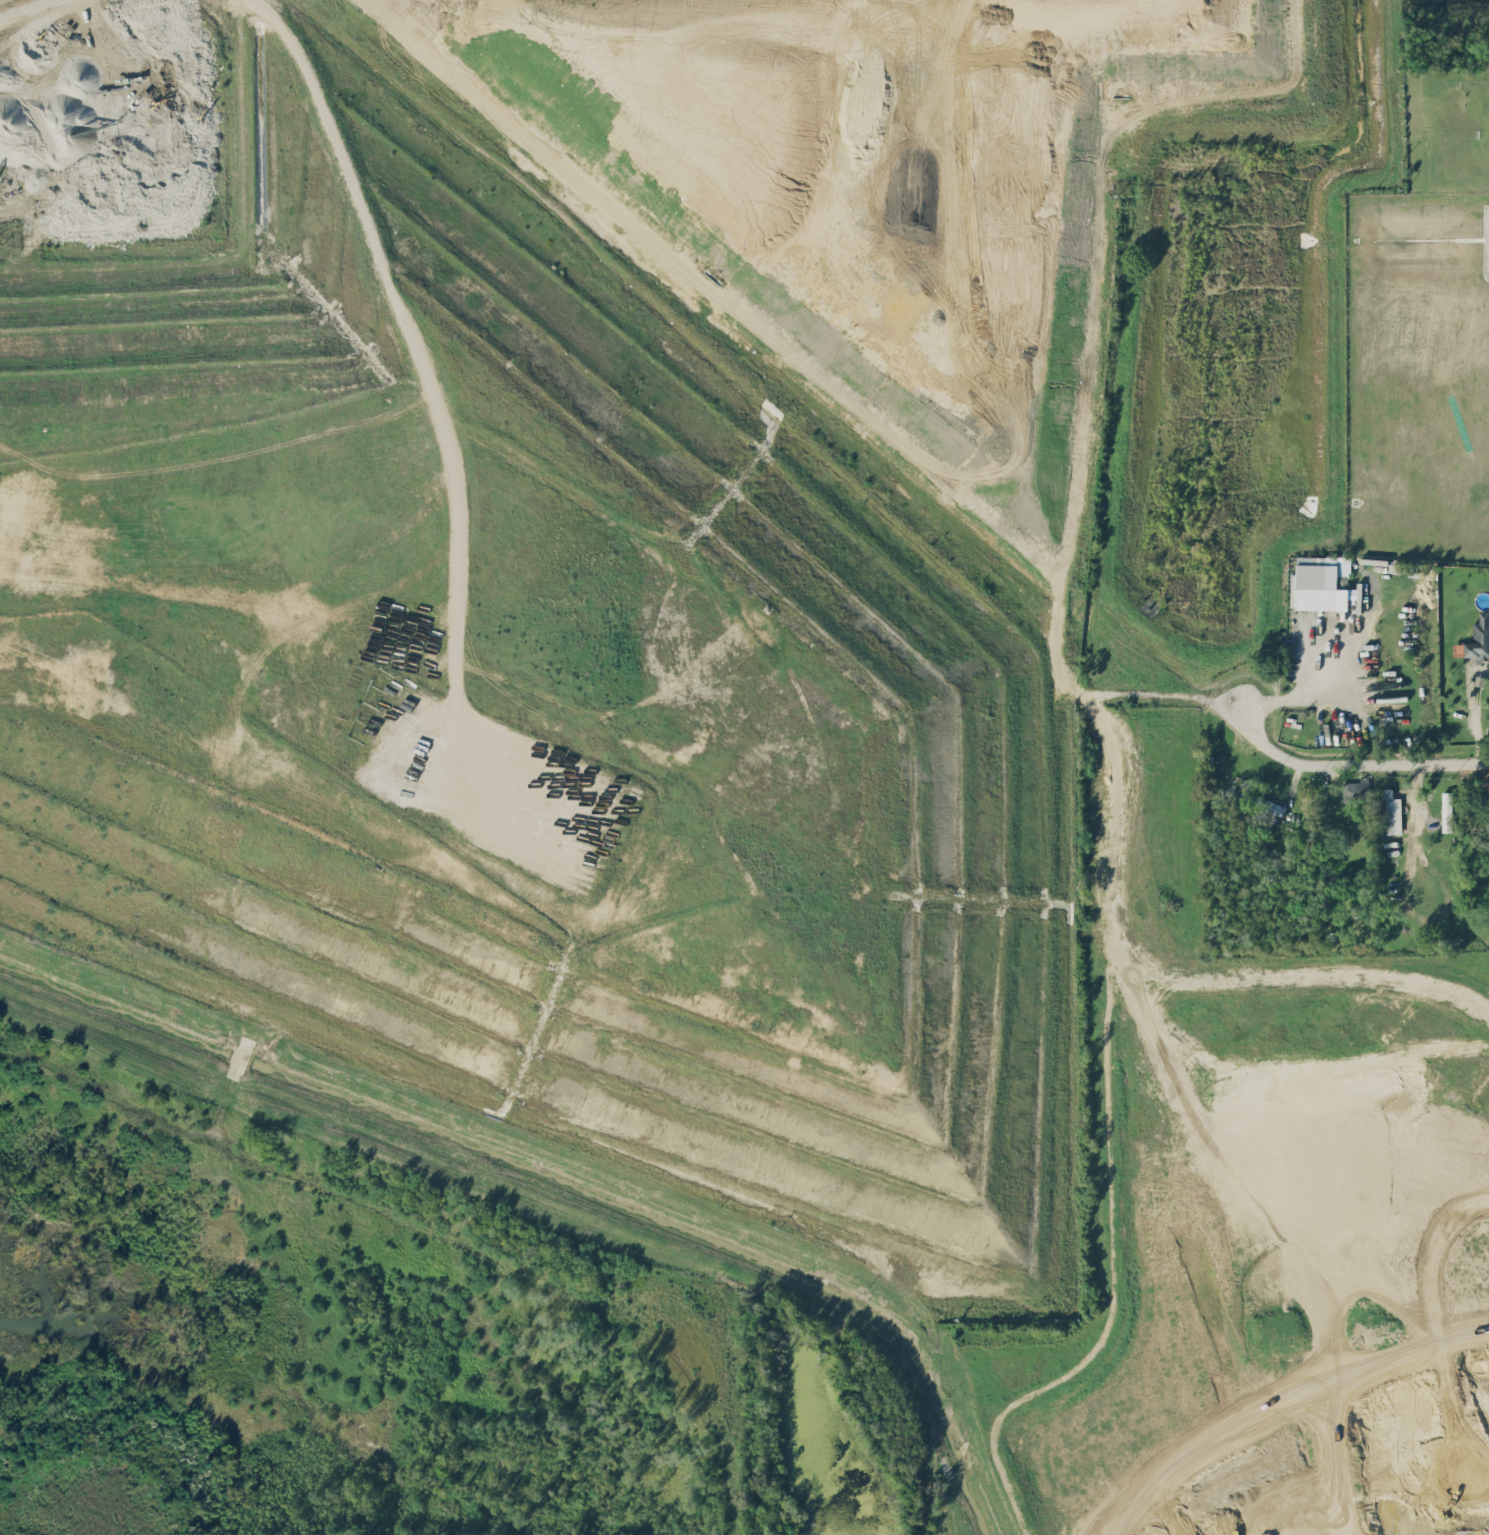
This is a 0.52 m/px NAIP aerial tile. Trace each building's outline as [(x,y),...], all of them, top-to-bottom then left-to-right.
[(1348,610),(1348,588),(1337,588),(1338,557),(1297,556),(1295,609),(1348,610)] [(1478,611),(1479,622),(1473,622),(1473,642),(1464,642),(1464,656),(1474,656),(1474,661),(1488,661),(1488,610),(1478,611)] [(1360,781),(1343,782),(1343,802),(1370,801),(1369,776),(1360,777),(1360,781)] [(1384,834),(1402,833),(1401,797),(1393,798),(1393,788),(1382,788),(1384,834)] [(1452,791),(1442,791),(1443,831),(1452,831),(1452,791)]
